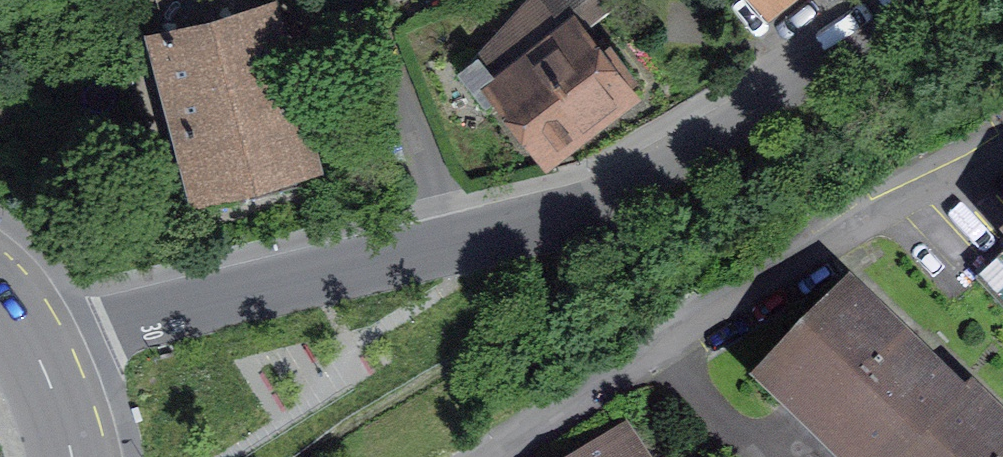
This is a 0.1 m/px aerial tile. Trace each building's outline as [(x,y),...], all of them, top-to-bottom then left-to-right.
[(494,86),(551,174),(653,109),(609,34),(625,13),(612,0),(533,0),(487,56),(506,76),(494,86)] [(775,25),(809,0),(756,0),(775,25)] [(299,4),(152,39),(193,212),(340,178),(299,4)] [(753,424),(785,456),(947,456),(962,442),(852,329),(753,424)] [(949,456),(1002,456),(1002,445),(983,424),(949,456)] [(614,456),(659,456),(645,436),(614,456)]
